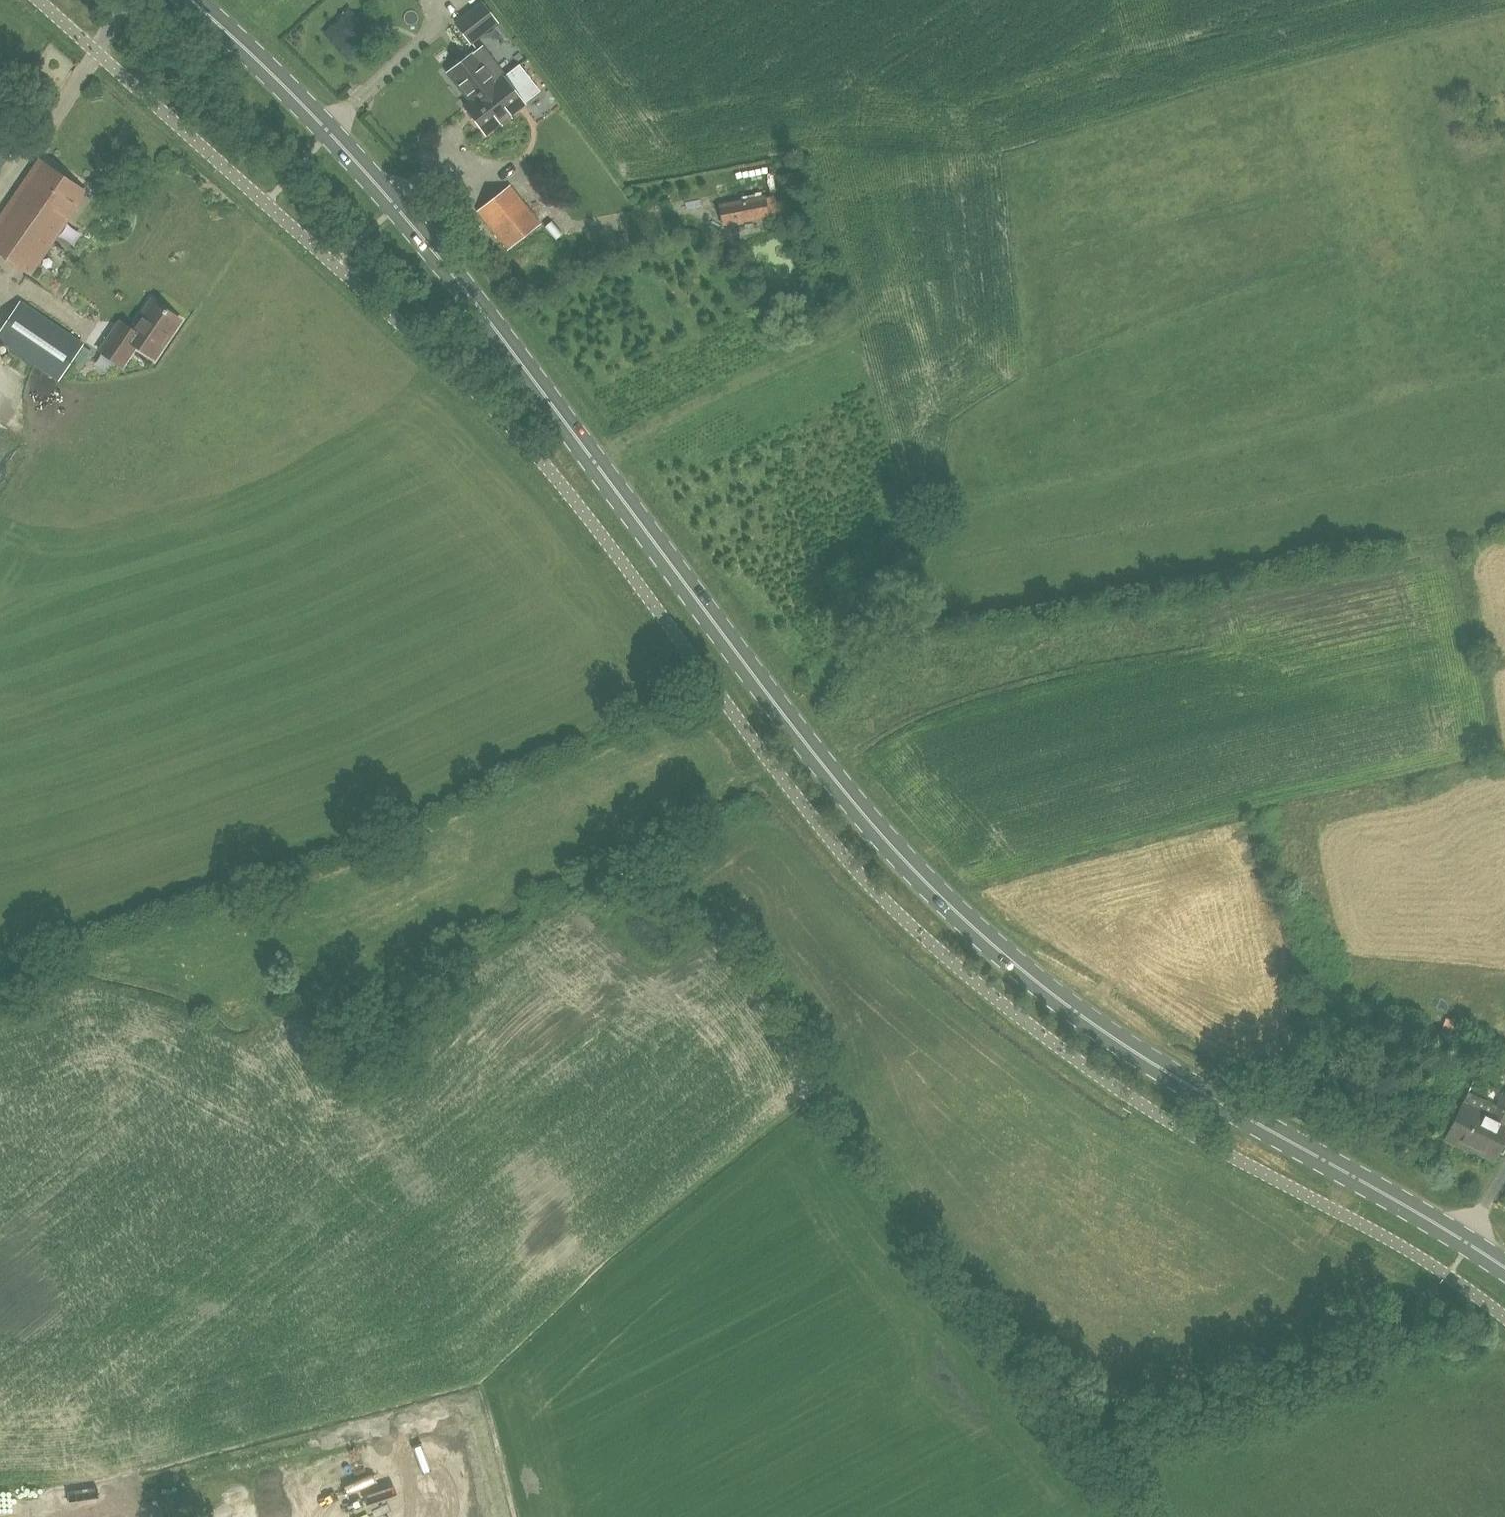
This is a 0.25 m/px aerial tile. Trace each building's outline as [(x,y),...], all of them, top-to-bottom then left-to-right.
[(480,1),(455,22),(469,39),(495,19),(480,1)] [(497,79),(473,50),(448,71),(472,99),(466,104),(487,131),(524,100),(503,74),(497,79)] [(84,191),(41,161),(32,174),(31,173),(30,173),(0,217),(0,251),(30,272),(69,217),(68,216),(84,191)] [(539,224),(509,186),(478,210),(508,248),(539,224)] [(718,204),(722,226),(769,217),(765,196),(718,204)] [(133,329),(121,321),(100,351),(122,366),(136,346),(155,359),(181,321),(152,301),(133,329)] [(12,347),(59,380),(83,345),(21,302),(0,333),(0,339),(12,347)] [(1460,1105),(1443,1139),(1467,1151),(1468,1148),(1492,1160),(1504,1134),(1504,1093),(1497,1106),(1466,1091),(1460,1105)]
